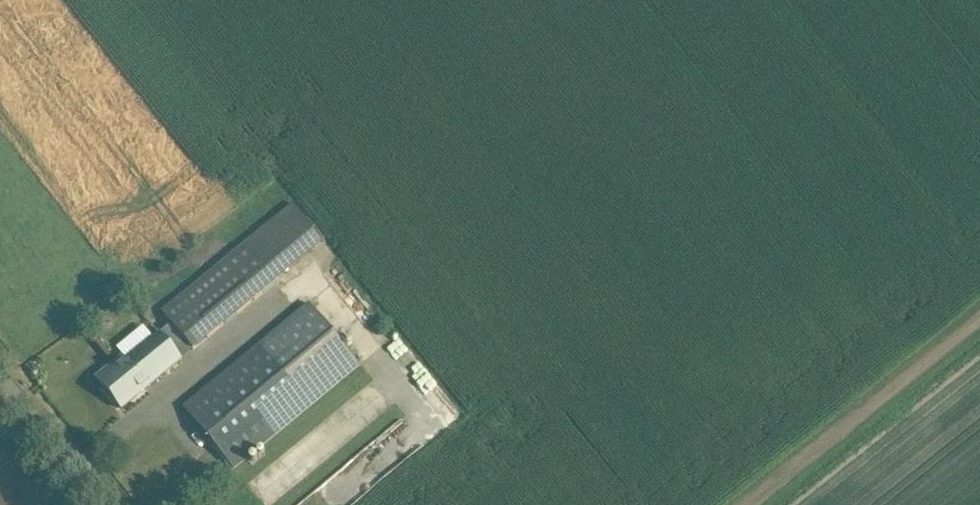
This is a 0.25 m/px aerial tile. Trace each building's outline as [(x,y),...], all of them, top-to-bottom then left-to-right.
[(162,311),(193,350),(274,283),(242,244),(162,311)] [(185,407),(235,468),(360,366),(309,305),(185,407)] [(124,356),(97,379),(122,409),(181,360),(162,337),(130,364),(124,356)]
